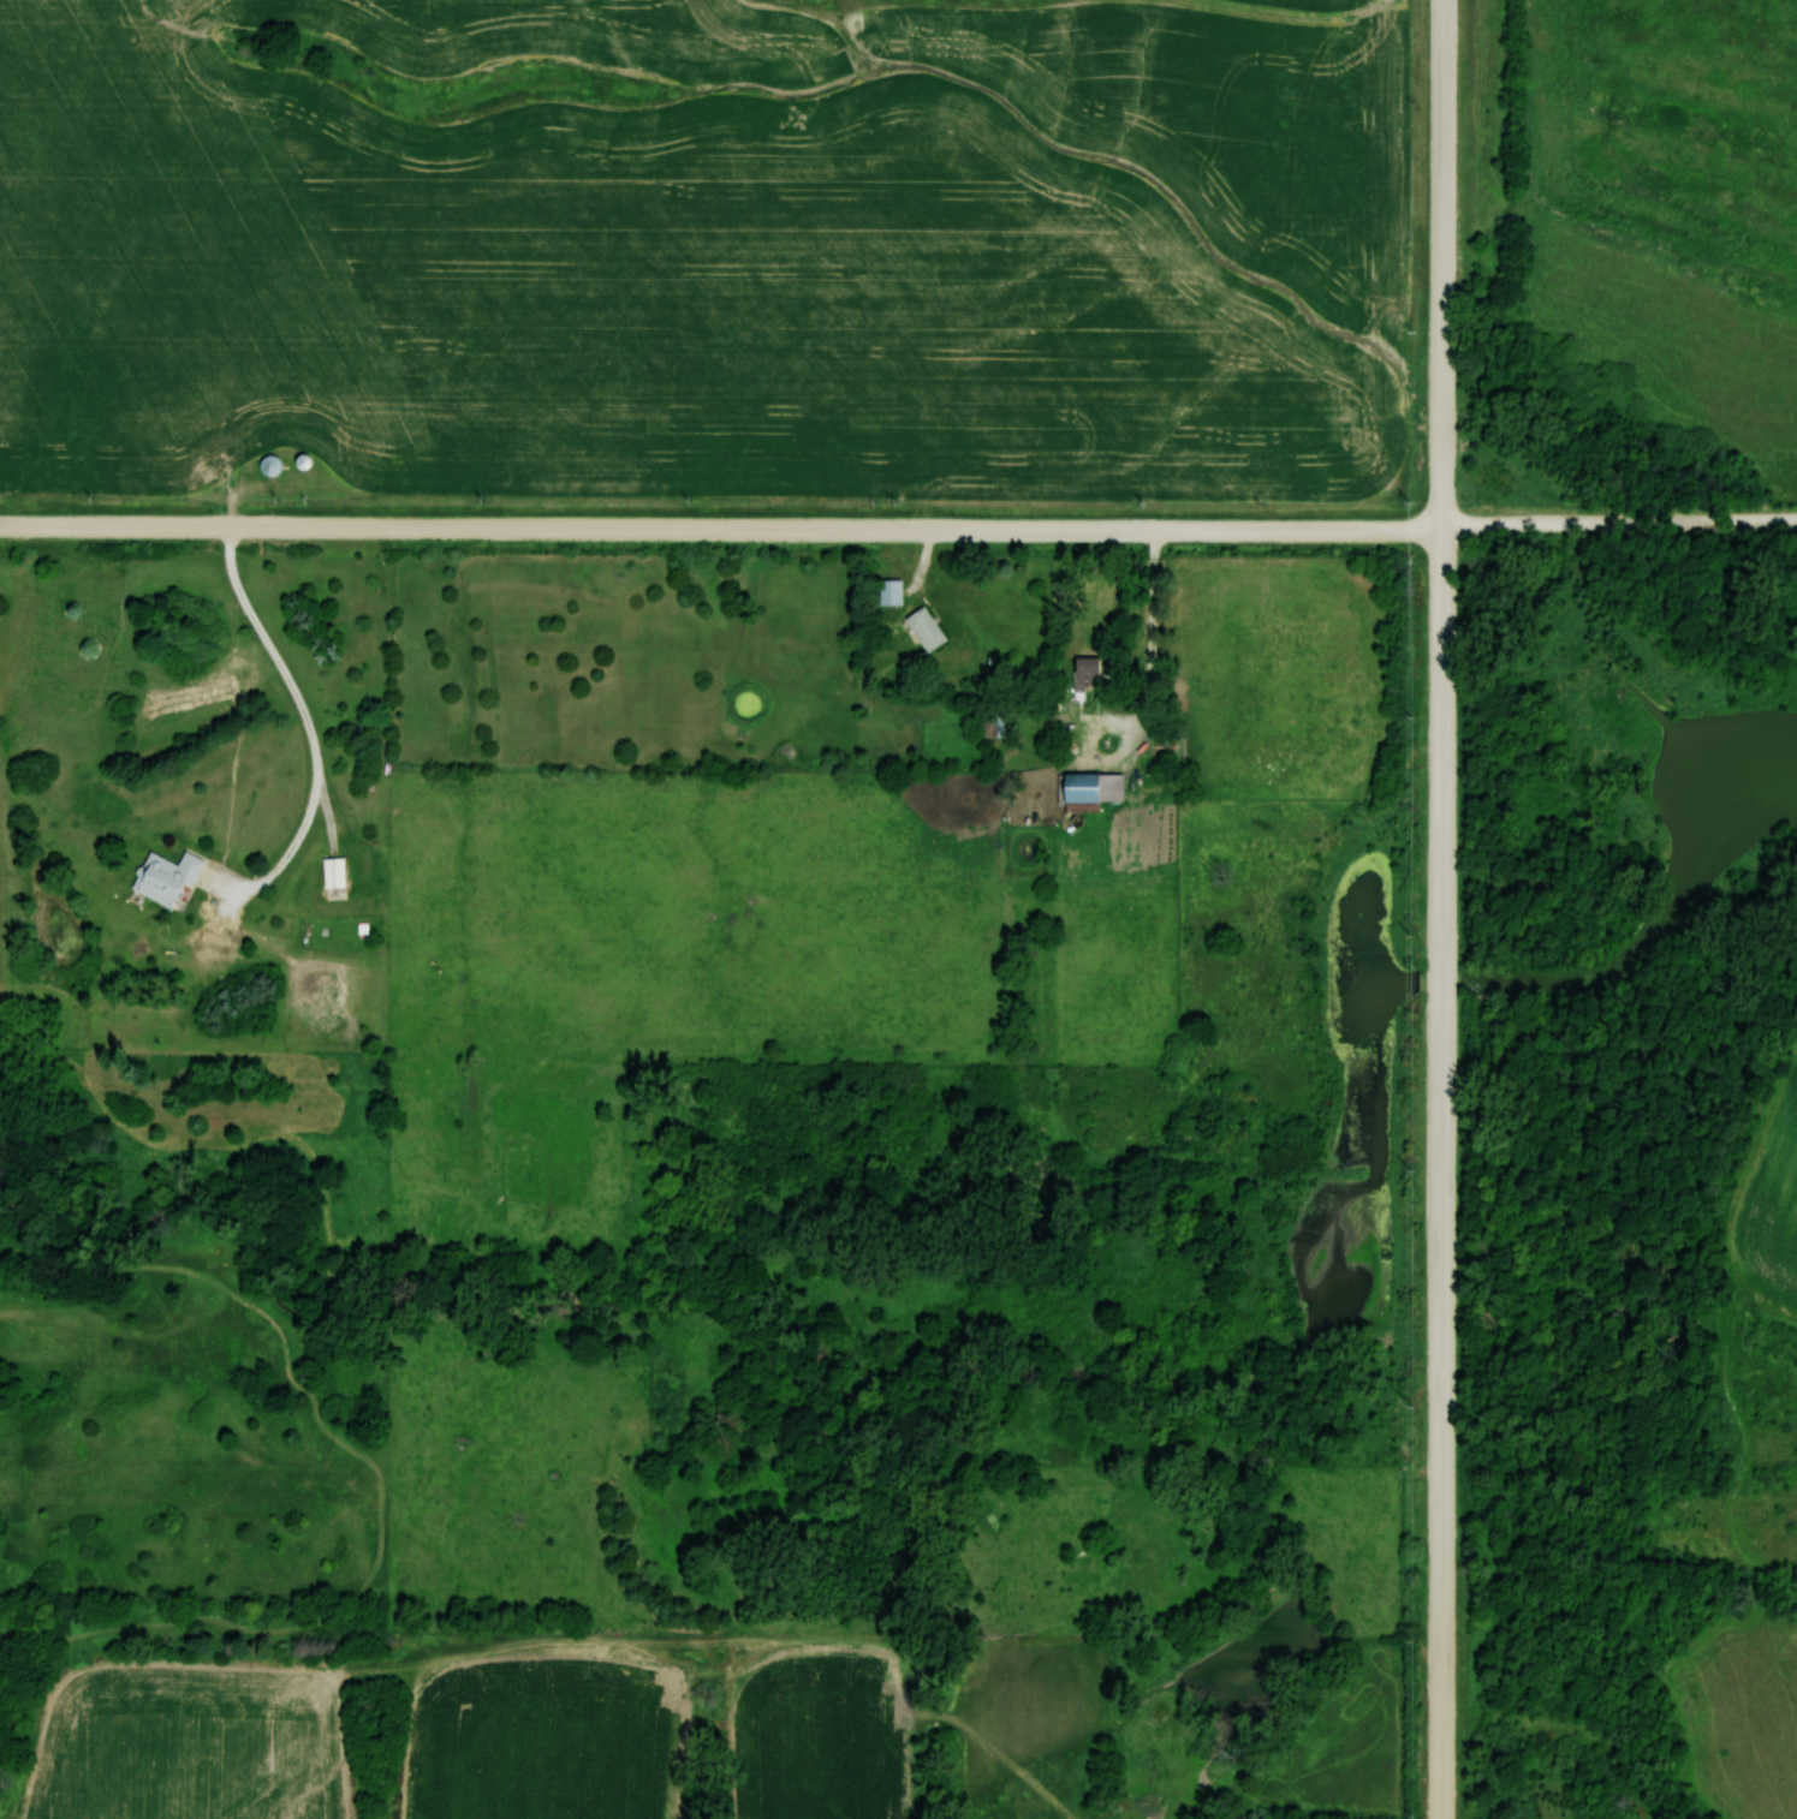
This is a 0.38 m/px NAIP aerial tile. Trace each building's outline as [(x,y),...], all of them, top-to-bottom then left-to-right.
[(274,455),(257,457),(260,475),(276,472),(274,455)] [(901,604),(901,578),(877,578),(877,604),(901,604)] [(901,618),(925,652),(945,638),(920,604),(901,618)] [(1070,690),(1098,690),(1098,656),(1070,656),(1070,690)] [(1097,772),(1056,772),(1056,800),(1097,800),(1097,772)] [(174,865),(146,850),(127,887),(174,911),(201,859),(182,850),(174,865)] [(341,889),(341,856),(320,856),(320,889),(341,889)]
